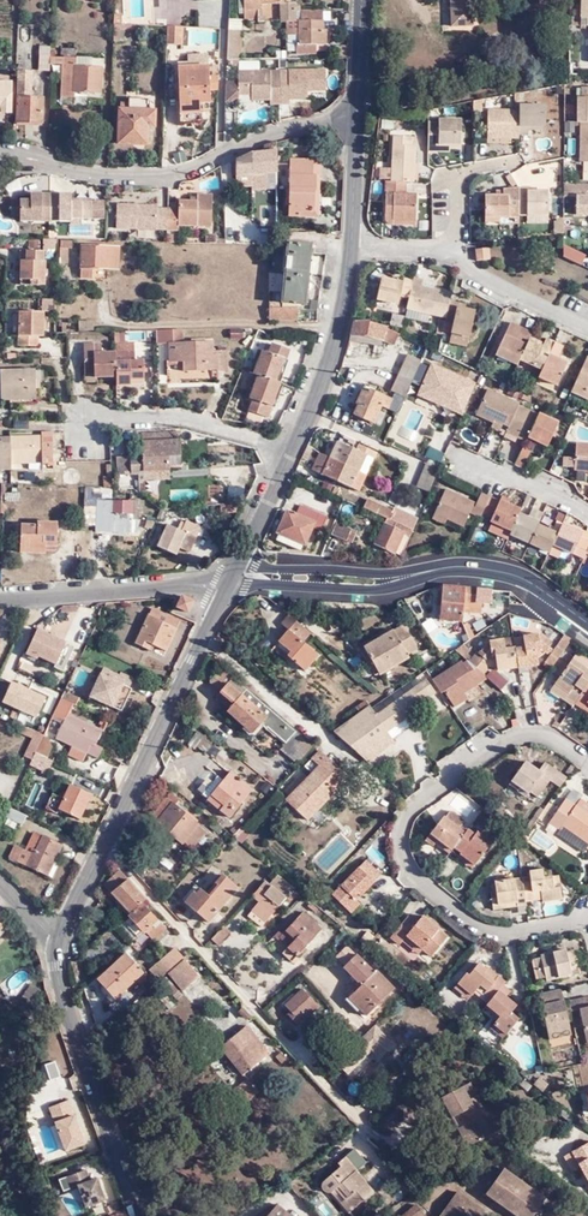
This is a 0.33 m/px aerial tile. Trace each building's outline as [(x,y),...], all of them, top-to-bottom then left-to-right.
[(259,8),(262,8),(263,2),(281,2),(282,21),(289,21),(289,19),(297,19),(297,8),(303,8),(303,4),(298,4),(298,0),(284,1),(284,0),(241,0),(240,8),(245,8),(245,19),(259,18),(259,8)] [(453,26),(473,25),(473,24),(472,6),(469,6),(469,0),(452,0),(453,26)] [(323,28),(323,8),(303,8),(302,18),(300,18),(300,19),(297,19),(289,19),(289,21),(289,33),(300,33),(300,36),(300,41),(297,41),(298,51),(317,51),(317,42),(323,42),(323,28)] [(116,15),(116,23),(124,23),(124,15),(116,15)] [(229,56),(241,56),(242,30),(242,21),(230,21),(229,30),(229,53),(229,56)] [(137,31),(137,24),(116,23),(115,42),(121,42),(122,30),(137,31)] [(185,45),(185,27),(170,26),(170,44),(185,45)] [(209,53),(210,28),(189,27),(188,54),(180,54),(180,65),(210,65),(210,53),(209,53)] [(136,43),(137,31),(122,30),(121,42),(136,43)] [(53,45),(42,44),(41,70),(52,70),(52,64),(53,57),(53,53),(53,45)] [(63,57),(77,58),(78,49),(64,48),(63,57)] [(77,67),(77,58),(63,57),(53,57),(52,64),(66,65),(65,74),(63,74),(62,96),(76,97),(76,92),(102,92),(102,67),(92,67),(77,67)] [(92,67),(92,58),(77,58),(77,67),(92,67)] [(182,111),(201,111),(201,101),(212,100),(211,90),(210,65),(180,65),(182,111)] [(240,77),(228,79),(227,100),(239,99),(239,91),(252,92),(252,97),(271,97),(271,101),(281,101),(281,100),(290,100),(290,95),(308,95),(326,95),(326,87),(326,67),(239,68),(240,77)] [(34,97),(35,70),(20,69),(19,78),(29,78),(29,87),(33,87),(33,97),(34,97)] [(219,89),(220,75),(211,75),(211,90),(219,89)] [(44,122),(45,98),(33,97),(33,87),(29,87),(29,78),(19,78),(19,91),(20,91),(19,121),(44,122)] [(13,112),(14,81),(0,81),(0,111),(13,112)] [(517,92),(517,105),(517,109),(517,133),(526,133),(526,129),(526,125),(544,125),(543,105),(521,105),(521,91),(517,92)] [(517,133),(517,109),(517,105),(517,92),(512,93),(512,110),(486,109),(486,137),(507,137),(517,137),(517,133)] [(581,123),(587,124),(587,97),(582,97),(578,97),(578,123),(581,123)] [(152,98),(131,98),(130,102),(123,103),(123,109),(121,109),(120,143),(148,144),(148,125),(155,126),(155,110),(151,110),(152,98)] [(480,110),(480,99),(471,100),(471,111),(480,110)] [(202,119),(201,111),(182,111),(182,120),(202,119)] [(448,144),(459,144),(460,119),(437,118),(437,121),(427,120),(426,149),(437,150),(437,143),(448,144)] [(544,129),(544,125),(526,125),(526,129),(532,130),(532,137),(544,136),(544,129)] [(390,178),(404,179),(412,180),(412,178),(413,161),(414,145),(409,144),(409,135),(392,134),(390,178)] [(277,172),(277,141),(263,145),(264,152),(252,152),(236,160),(237,174),(253,173),(253,189),(268,188),(268,172),(277,172)] [(564,158),(552,159),(553,180),(565,180),(564,158)] [(318,177),(318,162),(292,162),(292,218),(304,218),(304,212),(318,212),(318,190),(320,190),(320,177),(318,177)] [(404,192),(404,179),(390,178),(385,178),(384,216),(389,222),(393,222),(393,217),(414,218),(416,193),(404,192)] [(565,184),(565,197),(577,197),(577,215),(587,215),(587,184),(565,184)] [(519,187),(519,191),(519,215),(549,214),(548,190),(540,190),(531,190),(531,187),(519,187)] [(519,217),(519,215),(519,191),(504,191),(503,196),(496,196),(485,196),(486,217),(500,217),(519,217)] [(43,197),(32,198),(32,199),(12,199),(12,214),(21,214),(21,220),(71,221),(71,218),(82,218),(92,218),(105,218),(105,201),(93,201),(72,201),(72,198),(62,198),(62,193),(43,193),(43,197)] [(137,208),(137,204),(117,204),(117,228),(179,230),(179,225),(211,225),(212,195),(197,195),(197,198),(197,202),(190,201),(179,201),(179,209),(158,209),(137,208)] [(274,222),(274,205),(260,205),(260,222),(274,222)] [(554,235),(564,234),(563,227),(563,218),(555,219),(555,222),(553,222),(554,235)] [(571,227),(571,244),(585,244),(585,227),(571,227)] [(207,235),(207,243),(217,243),(217,235),(207,235)] [(72,248),(73,241),(62,240),(62,248),(60,247),(60,262),(69,263),(70,248),(72,248)] [(305,304),(311,245),(289,243),(286,272),(285,276),(284,293),(283,302),(302,304),(305,304)] [(110,267),(110,246),(83,245),(82,266),(95,266),(110,267)] [(566,245),(562,256),(582,264),(587,253),(566,245)] [(120,246),(110,246),(110,267),(119,268),(120,246)] [(489,247),(476,249),(477,260),(490,259),(489,247)] [(20,261),(22,261),(26,261),(26,265),(22,265),(22,284),(45,284),(46,261),(45,261),(45,251),(21,250),(20,261)] [(94,277),(95,266),(82,266),(82,277),(94,277)] [(285,276),(269,273),(269,291),(284,293),(285,276)] [(400,295),(409,297),(413,279),(403,277),(402,281),(380,276),(376,299),(398,303),(400,295)] [(413,278),(413,279),(409,297),(407,307),(440,313),(446,314),(449,299),(451,291),(421,284),(421,280),(413,278)] [(395,311),(396,303),(380,300),(379,309),(395,311)] [(458,301),(451,300),(446,319),(453,321),(451,331),(469,335),(474,309),(464,307),(458,306),(458,301)] [(298,319),(298,307),(282,307),(269,308),(269,319),(298,319)] [(44,312),(21,311),(19,345),(38,346),(39,337),(43,337),(44,312)] [(406,311),(406,318),(431,320),(432,313),(406,311)] [(445,319),(446,314),(440,313),(437,327),(442,328),(445,319)] [(372,320),(354,319),(349,341),(372,342),(381,345),(383,339),(385,338),(395,343),(400,334),(388,328),(388,326),(372,322),(372,320)] [(95,330),(95,320),(81,320),(81,330),(95,330)] [(529,337),(531,332),(510,322),(495,354),(516,364),(518,359),(529,337)] [(162,330),(156,330),(157,344),(169,343),(170,344),(183,343),(183,330),(162,330)] [(228,330),(216,331),(216,339),(229,338),(228,330)] [(116,331),(116,343),(125,343),(125,331),(116,331)] [(467,344),(469,335),(451,331),(449,340),(467,344)] [(541,370),(554,342),(546,339),(542,347),(541,349),(536,347),(537,344),(538,342),(529,337),(518,359),(541,370)] [(270,415),(281,382),(276,380),(288,346),(269,340),(266,350),(261,348),(253,373),(257,375),(249,398),(255,400),(252,409),(247,422),(263,424),(267,414),(270,415)] [(219,371),(229,371),(227,351),(214,351),(213,342),(170,344),(171,362),(184,361),(184,371),(219,370),(219,371)] [(562,346),(554,342),(541,370),(537,377),(556,386),(565,365),(558,361),(556,361),(557,357),(562,346)] [(132,352),(136,352),(135,343),(125,343),(116,343),(116,352),(102,352),(101,344),(85,344),(86,375),(96,375),(96,379),(117,378),(117,385),(131,385),(131,379),(145,379),(144,360),(136,361),(132,361),(132,352)] [(409,353),(399,373),(413,380),(423,360),(409,353)] [(584,361),(570,390),(587,398),(587,363),(584,361)] [(467,410),(478,384),(434,364),(423,390),(437,396),(435,401),(454,409),(456,405),(467,410)] [(10,397),(36,397),(36,369),(2,369),(2,372),(2,396),(10,397)] [(36,397),(10,397),(2,396),(2,372),(0,372),(0,400),(11,400),(36,400),(36,397)] [(406,395),(413,380),(399,373),(392,389),(406,395)] [(96,383),(96,379),(96,375),(86,375),(86,384),(96,383)] [(388,408),(392,399),(370,389),(368,393),(363,390),(356,403),(359,404),(354,414),(374,423),(382,406),(388,408)] [(509,425),(518,405),(519,403),(488,389),(477,413),(494,422),(495,419),(509,425)] [(420,394),(435,401),(437,396),(423,390),(420,394)] [(464,415),(467,410),(456,405),(454,409),(464,415)] [(538,415),(518,405),(509,425),(506,431),(526,440),(528,436),(538,415)] [(559,423),(539,413),(538,415),(528,436),(549,445),(559,423)] [(495,419),(494,422),(492,425),(506,432),(506,431),(509,425),(495,419)] [(142,478),(146,478),(160,477),(160,469),(171,468),(172,468),(172,465),(181,465),(180,431),(144,432),(145,454),(125,455),(119,455),(119,472),(125,472),(133,472),(133,474),(142,474),(142,478)] [(42,432),(42,436),(42,442),(53,442),(53,432),(42,432)] [(53,442),(42,442),(42,436),(10,436),(10,438),(10,443),(2,443),(0,443),(0,470),(11,470),(12,463),(30,463),(30,469),(42,469),(53,469),(53,442)] [(337,440),(330,456),(343,463),(336,480),(351,486),(366,453),(373,457),(375,451),(358,442),(355,448),(337,440)] [(576,442),(575,457),(574,466),(574,469),(576,469),(585,470),(587,470),(587,444),(576,442)] [(256,476),(256,444),(210,443),(210,476),(256,476)] [(431,446),(427,454),(441,459),(444,451),(431,446)] [(312,449),(307,447),(301,459),(306,462),(312,449)] [(523,447),(515,463),(523,467),(531,451),(523,447)] [(320,452),(312,468),(336,480),(343,463),(330,456),(320,452)] [(563,465),(574,466),(575,457),(564,457),(563,465)] [(439,466),(427,460),(417,486),(431,490),(440,471),(441,467),(439,466)] [(110,488),(110,465),(105,465),(105,477),(102,476),(102,488),(110,488)] [(171,478),(171,468),(160,469),(160,477),(160,478),(171,478)] [(584,480),(585,470),(576,469),(576,480),(584,480)] [(228,486),(227,502),(243,500),(246,486),(228,486)] [(335,487),(332,493),(337,496),(340,490),(335,487)] [(480,516),(483,511),(491,495),(482,491),(476,502),(446,488),(434,515),(446,521),(447,518),(463,526),(470,511),(480,516)] [(6,491),(6,500),(19,502),(20,492),(6,491)] [(528,494),(523,505),(526,506),(531,495),(528,494)] [(500,499),(499,499),(491,495),(483,511),(492,516),(490,521),(492,522),(511,531),(519,513),(521,509),(508,502),(500,499)] [(141,506),(141,499),(128,498),(128,500),(96,501),(97,531),(137,530),(137,507),(141,506)] [(364,508),(388,519),(413,531),(418,519),(412,516),(411,519),(394,511),(368,499),(364,508)] [(322,526),(327,516),(299,504),(295,514),(286,510),(276,532),(280,533),(277,540),(299,549),(302,543),(304,544),(314,522),(322,526)] [(509,533),(530,542),(538,524),(543,513),(532,508),(529,513),(532,515),(531,518),(528,517),(519,513),(511,531),(509,533)] [(168,510),(160,511),(156,520),(161,523),(168,510)] [(179,519),(178,522),(176,529),(177,529),(180,530),(181,528),(193,533),(195,526),(179,519)] [(413,531),(388,519),(375,543),(394,552),(403,535),(407,536),(410,537),(413,531)] [(176,529),(178,522),(174,520),(170,528),(160,524),(151,545),(171,554),(174,547),(181,550),(183,546),(186,547),(193,533),(181,528),(180,530),(177,529),(176,529)] [(45,546),(56,546),(57,522),(37,521),(38,524),(25,524),(25,534),(21,534),(20,547),(45,549),(45,546)] [(507,539),(509,533),(511,531),(492,522),(489,529),(507,539)] [(552,531),(538,524),(530,542),(549,551),(552,545),(562,524),(557,522),(552,531)] [(346,541),(351,529),(337,523),(332,534),(346,541)] [(581,533),(562,524),(552,545),(562,549),(571,554),(583,559),(586,554),(587,551),(579,546),(576,545),(581,533)] [(352,543),(357,532),(351,529),(346,541),(352,543)] [(587,551),(587,549),(587,530),(586,530),(584,534),(579,546),(587,551)] [(576,545),(579,546),(584,534),(581,533),(576,545)] [(394,552),(399,555),(407,536),(403,535),(394,552)] [(562,549),(552,545),(549,551),(548,554),(558,558),(562,549)] [(442,586),(439,619),(461,621),(463,611),(464,601),(481,602),(490,603),(491,589),(443,585),(442,586)] [(189,611),(194,601),(182,596),(177,606),(189,611)] [(480,612),(481,602),(464,601),(463,611),(480,612)] [(154,608),(150,615),(178,628),(181,621),(154,608)] [(168,650),(178,628),(150,615),(137,643),(150,648),(153,643),(168,650)] [(305,628),(290,615),(281,625),(288,631),(297,638),(302,643),(311,633),(305,628)] [(474,636),(467,623),(463,625),(469,640),(474,636)] [(418,648),(406,626),(365,649),(380,673),(409,657),(407,653),(418,648)] [(63,671),(75,647),(37,629),(27,653),(37,658),(39,655),(56,663),(54,666),(63,671)] [(302,643),(297,638),(288,631),(278,643),(290,653),(295,657),(292,661),(304,672),(317,656),(302,643)] [(508,666),(528,664),(528,660),(537,659),(535,647),(541,646),(545,650),(546,649),(550,643),(551,641),(539,631),(523,633),(524,644),(505,646),(504,637),(490,639),(479,651),(487,658),(491,653),(496,653),(498,664),(508,663),(508,666)] [(556,644),(563,649),(568,643),(561,637),(556,644)] [(555,646),(550,643),(546,649),(550,652),(555,646)] [(551,665),(563,649),(556,644),(555,646),(550,652),(545,659),(551,665)] [(576,651),(571,657),(585,667),(587,664),(587,660),(576,651)] [(469,660),(484,672),(490,665),(476,653),(469,660)] [(574,702),(587,680),(587,669),(585,667),(571,657),(567,663),(560,659),(552,670),(556,673),(550,680),(553,682),(549,688),(562,698),(560,701),(569,708),(574,702)] [(484,672),(469,660),(468,659),(463,662),(462,659),(434,679),(443,692),(445,691),(455,705),(469,697),(465,692),(478,683),(488,676),(484,672)] [(233,676),(222,667),(212,680),(223,689),(233,676)] [(127,696),(130,689),(134,679),(121,673),(119,677),(115,675),(116,674),(104,669),(91,697),(123,712),(130,698),(127,696)] [(17,681),(28,686),(32,678),(20,673),(17,681)] [(285,731),(290,724),(233,676),(223,689),(236,700),(232,705),(228,709),(253,731),(267,715),(285,731)] [(361,713),(333,732),(360,755),(385,731),(385,730),(410,712),(408,709),(436,689),(428,676),(393,701),(388,695),(385,696),(371,706),(361,713)] [(574,702),(582,707),(586,701),(587,702),(587,680),(574,702)] [(478,683),(465,692),(469,697),(470,699),(484,690),(478,683)] [(138,693),(130,689),(127,696),(130,698),(123,712),(128,714),(138,693)] [(223,689),(218,694),(232,705),(236,700),(223,689)] [(54,715),(62,698),(47,691),(33,721),(17,715),(14,722),(24,726),(36,731),(45,735),(54,715)] [(80,698),(66,691),(62,698),(75,704),(77,705),(80,698)] [(69,715),(75,704),(62,698),(54,715),(66,720),(57,738),(72,745),(87,752),(92,743),(97,746),(104,732),(69,715)] [(361,713),(371,706),(366,700),(356,707),(361,713)] [(66,720),(54,715),(45,735),(48,736),(56,740),(57,738),(66,720)] [(285,731),(267,715),(262,721),(286,741),(290,736),(285,731)] [(36,731),(24,726),(21,732),(33,738),(36,731)] [(312,743),(296,730),(290,736),(281,748),(297,761),(300,758),(312,743)] [(37,752),(45,735),(36,731),(33,738),(25,755),(33,760),(37,752)] [(385,731),(360,755),(368,762),(392,739),(385,731)] [(48,736),(45,735),(37,752),(48,757),(53,747),(48,736)] [(103,748),(97,746),(92,743),(87,752),(72,745),(68,754),(85,762),(89,753),(99,757),(103,748)] [(300,758),(304,761),(317,747),(312,743),(300,758)] [(308,820),(350,775),(321,749),(306,765),(313,772),(308,776),(304,772),(286,791),(291,796),(287,800),(308,820)] [(54,760),(48,757),(37,752),(33,760),(32,763),(49,771),(54,760)] [(557,784),(563,774),(545,762),(540,770),(525,760),(511,779),(520,785),(517,789),(526,795),(530,790),(539,796),(550,779),(557,784)] [(207,798),(220,809),(224,804),(211,793),(224,778),(215,770),(198,789),(207,798)] [(224,804),(220,809),(231,818),(254,789),(231,770),(224,778),(211,793),(224,804)] [(567,777),(563,774),(557,784),(560,786),(567,777)] [(509,783),(517,789),(520,785),(511,779),(509,783)] [(81,819),(92,794),(72,785),(61,810),(81,819)] [(535,801),(539,796),(530,790),(526,795),(535,801)] [(171,793),(167,797),(153,814),(159,820),(157,822),(183,843),(184,842),(192,848),(207,830),(176,804),(179,800),(171,793)] [(551,820),(546,827),(554,832),(559,825),(561,827),(564,823),(587,839),(587,810),(577,803),(567,796),(551,820)] [(577,803),(587,810),(587,800),(582,796),(577,803)] [(552,803),(550,801),(539,816),(542,818),(552,803)] [(25,824),(29,815),(12,806),(7,816),(25,824)] [(451,849),(458,854),(460,852),(475,863),(491,841),(476,831),(474,834),(467,828),(464,832),(458,828),(463,821),(449,811),(445,817),(445,816),(446,817),(447,819),(442,827),(438,824),(431,833),(438,838),(436,842),(450,851),(451,849)] [(444,816),(438,824),(442,827),(447,819),(446,817),(445,816),(445,817),(444,816)] [(587,845),(587,844),(587,839),(564,823),(561,827),(558,831),(584,850),(587,845)] [(238,827),(234,837),(245,842),(250,833),(238,827)] [(36,832),(28,850),(33,853),(34,849),(38,851),(45,837),(36,832)] [(433,844),(436,842),(438,838),(431,833),(426,839),(433,844)] [(56,858),(58,859),(64,846),(45,837),(38,851),(34,849),(33,853),(27,866),(48,876),(56,858)] [(12,859),(27,866),(33,853),(28,850),(18,846),(12,859)] [(460,852),(458,854),(458,856),(472,867),(475,863),(460,852)] [(62,862),(58,859),(56,858),(48,876),(54,879),(62,862)] [(359,892),(362,895),(383,874),(367,859),(334,895),(353,912),(362,903),(358,900),(355,897),(359,892)] [(563,896),(561,884),(555,885),(553,873),(545,874),(544,866),(530,868),(532,879),(524,880),(523,875),(495,879),(496,888),(492,889),(493,902),(508,900),(508,898),(517,897),(518,903),(527,901),(527,899),(535,897),(534,893),(543,892),(543,896),(544,899),(563,896)] [(131,913),(146,899),(119,870),(105,883),(112,891),(113,892),(131,913)] [(261,908),(271,917),(295,888),(276,873),(270,880),(266,877),(252,894),(260,901),(261,901),(265,904),(261,908)] [(210,897),(208,894),(202,889),(198,894),(196,893),(195,892),(186,902),(209,923),(239,888),(224,875),(217,884),(219,886),(210,897)] [(183,900),(186,902),(195,892),(196,893),(198,894),(202,889),(196,884),(183,900)] [(217,884),(208,894),(210,897),(219,886),(217,884)] [(508,898),(508,900),(493,902),(494,906),(509,904),(518,903),(517,897),(508,898)] [(268,921),(271,917),(261,908),(265,904),(261,901),(254,909),(255,910),(250,915),(263,926),(268,921)] [(157,944),(169,933),(144,904),(123,922),(137,938),(145,931),(157,944)] [(285,950),(294,959),(321,929),(303,912),(280,937),(289,946),(285,950)] [(408,932),(424,946),(432,953),(448,933),(424,913),(417,920),(409,913),(392,934),(401,941),(404,937),(408,932)] [(230,929),(224,924),(212,938),(218,943),(230,929)] [(419,950),(424,946),(408,932),(404,937),(419,950)] [(157,979),(184,956),(176,946),(150,970),(157,979)] [(566,948),(548,952),(542,953),(543,956),(547,976),(547,978),(571,973),(570,968),(579,966),(575,948),(566,950),(566,948)] [(292,962),(294,959),(285,950),(282,953),(292,962)] [(351,973),(364,960),(357,954),(344,967),(351,973)] [(120,990),(124,994),(143,977),(123,955),(100,977),(103,981),(99,985),(100,986),(112,998),(120,990)] [(540,977),(547,976),(543,956),(536,957),(540,977)] [(200,977),(185,958),(168,973),(183,991),(200,977)] [(375,972),(364,960),(351,973),(362,985),(375,972)] [(503,1030),(510,1028),(518,1018),(510,1011),(507,1008),(512,1001),(506,996),(511,990),(504,984),(506,981),(498,975),(495,980),(485,972),(487,969),(479,962),(469,973),(467,971),(459,981),(473,993),(478,987),(481,983),(487,988),(484,993),(482,996),(489,1002),(485,1006),(493,1012),(494,1010),(496,1007),(501,1012),(499,1014),(493,1022),(503,1030)] [(488,967),(487,969),(485,972),(495,980),(498,975),(488,967)] [(395,988),(378,970),(375,972),(362,985),(354,993),(365,1003),(360,1007),(367,1015),(395,988)] [(459,981),(456,985),(470,997),(473,993),(459,981)] [(30,982),(21,996),(30,1002),(39,988),(30,982)] [(478,987),(484,993),(487,988),(481,983),(478,987)] [(125,995),(124,994),(120,990),(112,998),(100,986),(97,990),(112,1007),(125,995)] [(562,987),(541,991),(550,1037),(571,1032),(562,987)] [(319,1006),(302,988),(285,1004),(291,1011),(289,1014),(304,1030),(312,1023),(307,1017),(319,1006)] [(365,1018),(367,1015),(360,1007),(365,1003),(354,993),(348,1000),(365,1018)] [(569,999),(572,1010),(581,1008),(587,1039),(587,1038),(587,996),(569,999)] [(516,1004),(512,1001),(507,1008),(510,1011),(516,1004)] [(460,1028),(452,1022),(447,1029),(455,1035),(460,1028)] [(497,1031),(503,1030),(493,1022),(491,1026),(497,1031)] [(245,1073),(270,1053),(248,1025),(222,1046),(245,1073)] [(392,1045),(380,1030),(375,1036),(381,1042),(371,1051),(378,1059),(392,1045)] [(283,1063),(288,1060),(282,1053),(278,1056),(283,1063)] [(537,1068),(538,1075),(546,1074),(544,1066),(537,1068)] [(250,1077),(234,1091),(251,1078),(250,1077)] [(251,1078),(234,1091),(231,1093),(242,1105),(260,1089),(251,1078)] [(541,1078),(536,1085),(545,1093),(550,1086),(541,1078)] [(472,1081),(463,1086),(468,1094),(470,1099),(479,1094),(472,1081)] [(469,1145),(491,1133),(486,1121),(491,1119),(490,1117),(479,1094),(470,1099),(468,1094),(463,1086),(443,1096),(454,1116),(462,1112),(467,1109),(472,1120),(467,1122),(459,1126),(469,1145)] [(38,1122),(48,1117),(41,1100),(30,1104),(38,1122)] [(69,1103),(51,1109),(66,1150),(84,1143),(69,1103)] [(462,1112),(467,1122),(472,1120),(467,1109),(462,1112)] [(494,1115),(490,1117),(491,1119),(486,1121),(491,1133),(501,1128),(494,1115)] [(575,1153),(587,1178),(587,1145),(575,1153)] [(354,1206),(362,1201),(372,1191),(355,1171),(365,1162),(354,1148),(337,1163),(341,1167),(324,1181),(323,1182),(323,1183),(323,1184),(322,1185),(323,1186),(323,1187),(323,1188),(324,1189),(325,1189),(325,1190),(326,1190),(327,1191),(328,1191),(329,1191),(330,1191),(331,1191),(332,1191),(334,1190),(337,1187),(354,1206)] [(517,1215),(528,1215),(542,1196),(501,1166),(483,1192),(517,1215)] [(85,1172),(69,1177),(73,1187),(77,1186),(85,1208),(106,1201),(97,1178),(89,1181),(85,1172)] [(349,1211),(354,1206),(337,1187),(334,1190),(332,1191),(349,1211)] [(481,1210),(453,1190),(435,1215),(476,1215),(481,1210)] [(362,1201),(354,1206),(349,1211),(354,1215),(355,1215),(367,1207),(362,1201)] [(275,1203),(264,1215),(290,1215),(275,1203)] [(402,1215),(418,1215),(423,1211),(415,1203),(402,1215)] [(107,1207),(109,1214),(115,1212),(116,1212),(113,1205),(107,1207)]
